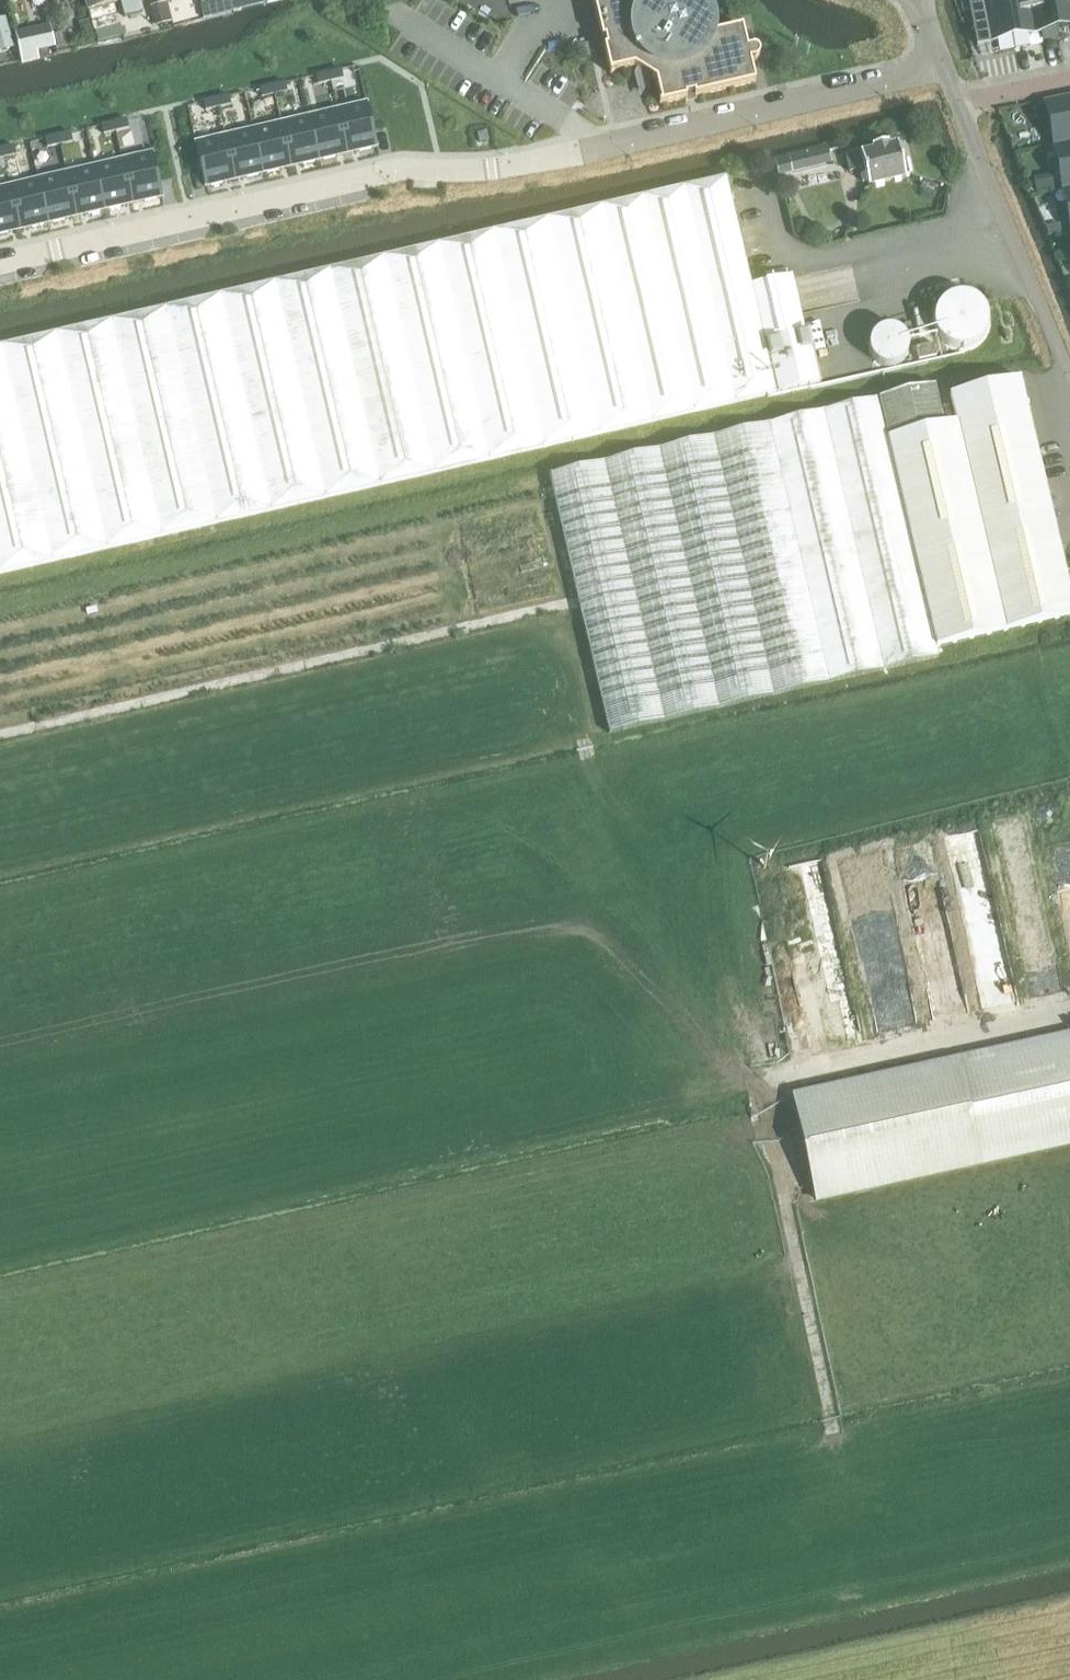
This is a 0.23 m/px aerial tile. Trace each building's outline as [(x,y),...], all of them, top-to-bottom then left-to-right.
[(48,8),(59,5),(58,0),(46,0),(48,8)] [(87,11),(89,11),(94,32),(120,25),(115,6),(117,5),(122,4),(121,0),(84,0),(87,11)] [(122,4),(125,17),(144,12),(141,0),(121,0),(122,4)] [(634,67),(638,69),(653,78),(656,80),(713,34),(713,27),(712,19),(709,12),(705,6),(700,0),(593,0),(601,30),(602,38),(603,39),(607,38),(609,47),(605,48),(608,60),(609,66),(611,74),(612,74),(612,72),(634,67)] [(1006,0),(968,0),(977,46),(998,42),(997,36),(1012,33),(1006,0)] [(1012,33),(1028,30),(1029,36),(1035,34),(1028,0),(1006,0),(1012,33)] [(1035,34),(1042,33),(1040,27),(1056,24),(1051,0),(1028,0),(1035,34)] [(1056,24),(1069,21),(1069,0),(1051,0),(1056,24)] [(167,3),(151,7),(156,27),(172,23),(167,3)] [(14,48),(6,19),(0,21),(0,52),(14,48)] [(93,33),(89,20),(79,23),(83,35),(93,33)] [(751,61),(755,60),(756,60),(757,59),(758,58),(759,57),(760,56),(760,55),(760,54),(760,52),(760,51),(759,50),(758,49),(757,48),(756,48),(755,47),(753,47),(752,47),(748,48),(743,27),(713,34),(656,80),(662,103),(660,104),(660,105),(686,99),(685,95),(694,93),(695,97),(697,96),(756,83),(751,61)] [(16,41),(19,53),(34,50),(55,45),(52,33),(16,41)] [(335,72),(323,74),(325,83),(337,80),(335,72)] [(323,74),(311,77),(313,86),(325,83),(323,74)] [(279,85),(267,87),(269,96),(281,93),(279,85)] [(267,87),(255,90),(257,99),(269,96),(267,87)] [(1058,145),(1069,143),(1069,96),(1049,100),(1058,145)] [(223,98),(211,100),(213,109),(225,106),(223,98)] [(211,100),(199,103),(201,112),(213,109),(211,100)] [(360,105),(332,112),(342,156),(370,149),(360,105)] [(332,112),(304,118),(314,162),(342,156),(332,112)] [(304,118),(276,125),(286,169),(314,162),(304,118)] [(124,120),(112,123),(114,132),(126,129),(124,120)] [(112,123),(100,126),(102,135),(114,132),(112,123)] [(276,125),(247,131),(258,175),(286,169),(276,125)] [(247,131),(219,138),(229,182),(258,175),(247,131)] [(67,134),(55,136),(57,145),(69,142),(67,134)] [(55,136),(43,139),(45,148),(57,145),(55,136)] [(219,138),(191,144),(201,188),(229,182),(219,138)] [(906,175),(910,174),(906,159),(903,160),(899,143),(890,145),(889,142),(872,146),(873,151),(846,157),(850,173),(865,169),(869,186),(907,177),(906,175)] [(1058,145),(1067,189),(1069,189),(1069,143),(1058,145)] [(827,145),(789,154),(793,171),(831,162),(827,145)] [(0,149),(0,154),(1,158),(13,155),(11,147),(0,149)] [(148,154),(120,161),(130,205),(159,198),(148,154)] [(120,161),(92,167),(102,211),(130,205),(120,161)] [(92,167),(64,174),(74,218),(102,211),(92,167)] [(64,174),(36,180),(46,224),(74,218),(64,174)] [(380,485),(776,393),(821,383),(810,332),(806,333),(793,276),(751,285),(726,177),(0,346),(0,573),(380,485)] [(790,177),(779,180),(783,193),(794,190),(790,177)] [(36,180),(8,187),(18,231),(46,224),(36,180)] [(0,188),(0,235),(18,231),(8,187),(0,188)] [(1047,226),(1046,227),(1048,236),(1050,235),(1060,233),(1058,224),(1047,226)] [(942,336),(948,344),(955,347),(964,350),(973,349),(982,345),(988,338),(992,332),(994,322),(993,312),(989,305),(982,298),(971,293),(962,293),(952,297),(944,303),(938,314),(938,326),(942,336)] [(920,336),(929,334),(924,309),(914,311),(920,336)] [(934,343),(916,347),(919,360),(937,356),(934,343)] [(548,475),(609,735),(939,658),(936,648),(1069,617),(1069,594),(1069,592),(1069,573),(1067,571),(1065,572),(1048,498),(1043,480),(1020,379),(951,395),(957,421),(944,424),(935,385),(548,475)] [(793,1098),(816,1200),(816,1203),(815,1204),(817,1204),(904,1185),(983,1168),(1069,1148),(1069,1044),(959,1069),(958,1064),(957,1061),(793,1098)]
